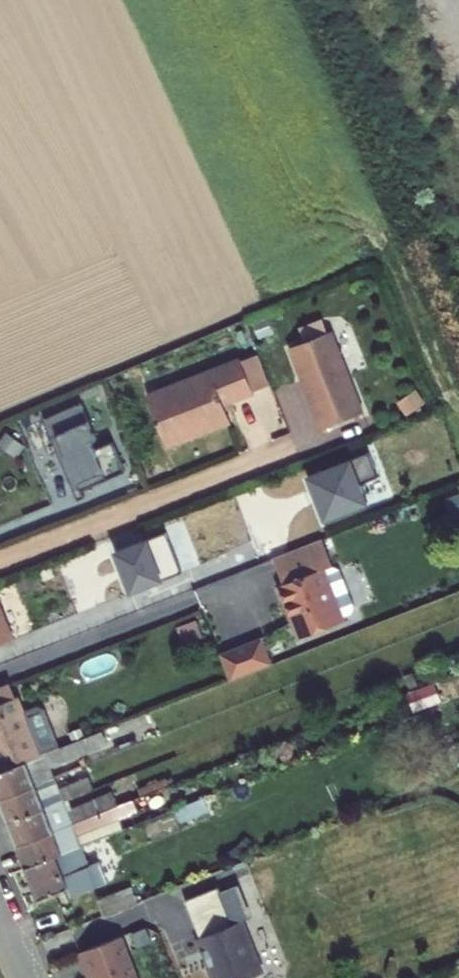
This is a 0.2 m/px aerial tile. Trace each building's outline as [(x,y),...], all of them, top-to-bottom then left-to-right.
[(322,318),(298,328),(304,342),(328,333),(322,318)] [(271,324),(258,329),(262,339),(275,334),(271,324)] [(289,348),(321,430),(363,413),(332,332),(328,333),(304,342),(289,348)] [(253,390),(268,384),(258,356),(242,362),(253,390)] [(147,395),(167,447),(231,423),(224,404),(254,393),(253,390),(242,362),(240,359),(147,395)] [(398,402),(407,416),(425,404),(415,390),(398,402)] [(80,403),(43,419),(58,454),(65,451),(83,494),(128,475),(116,447),(102,453),(80,403)] [(15,457),(24,446),(7,433),(0,442),(0,446),(15,457)] [(273,557),(283,584),(279,586),(300,639),(344,622),(341,617),(323,570),(333,566),(322,538),(273,557)] [(339,569),(333,566),(323,570),(341,617),(351,613),(354,606),(339,569)] [(40,572),(43,580),(54,576),(51,567),(40,572)] [(16,581),(19,591),(39,583),(35,574),(16,581)] [(13,640),(0,606),(0,645),(13,640)] [(175,626),(179,644),(200,639),(195,621),(175,626)] [(273,664),(262,637),(220,654),(231,680),(273,664)] [(0,687),(0,704),(14,699),(8,684),(0,687)] [(119,699),(129,712),(139,703),(129,690),(119,699)] [(60,748),(44,709),(38,706),(24,712),(18,697),(14,699),(0,704),(0,771),(60,748)] [(106,744),(102,731),(60,748),(0,771),(0,799),(55,777),(50,766),(106,744)] [(114,748),(116,753),(158,736),(156,731),(114,748)] [(93,789),(89,777),(59,789),(55,777),(0,799),(0,800),(8,822),(64,800),(93,789)] [(138,789),(140,796),(168,785),(166,778),(138,789)] [(118,806),(112,792),(67,809),(64,800),(8,822),(17,845),(118,806)] [(175,809),(181,822),(208,811),(203,798),(175,809)] [(118,806),(17,845),(26,867),(76,848),(81,846),(122,830),(118,820),(138,812),(133,799),(118,806)] [(26,867),(38,900),(67,888),(70,896),(107,882),(99,862),(89,866),(81,846),(76,848),(26,867)] [(97,901),(103,916),(136,903),(130,888),(97,901)] [(259,975),(239,923),(233,925),(218,888),(185,901),(206,954),(203,955),(207,967),(210,966),(215,977),(252,977),(259,975)] [(120,937),(78,953),(88,977),(136,977),(120,937)]
